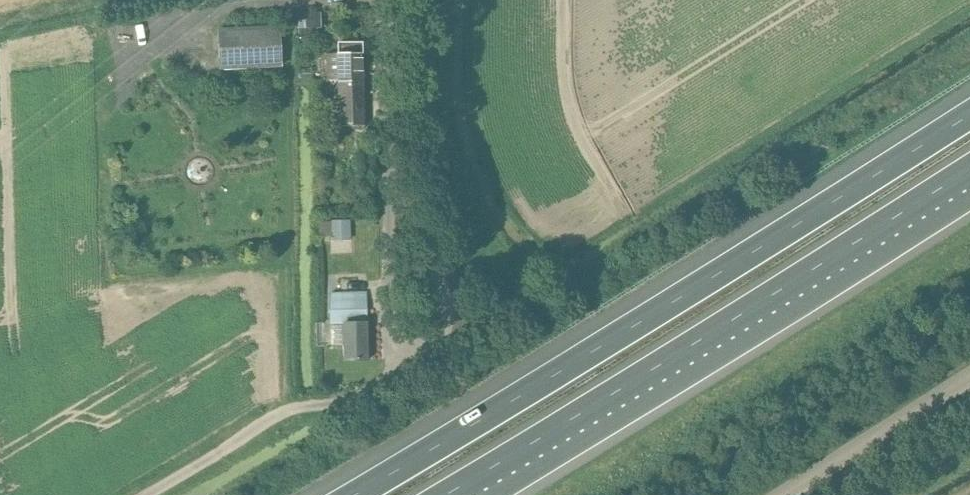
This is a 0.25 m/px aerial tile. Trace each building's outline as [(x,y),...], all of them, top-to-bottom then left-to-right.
[(304,13),(304,29),(316,29),(320,29),(320,13),(304,13)] [(281,27),(217,30),(219,71),(283,68),(281,27)] [(316,41),(316,29),(304,29),(298,29),(298,41),(316,41)] [(337,81),(363,80),(362,53),(361,53),(361,43),(338,44),(338,54),(326,54),(326,80),(337,80),(337,81)] [(363,80),(337,81),(338,127),(364,127),(363,80)] [(330,221),(331,236),(331,240),(350,239),(349,220),(330,221)] [(366,360),(366,293),(328,293),(329,325),(331,325),(331,345),(342,345),(342,360),(366,360)]
